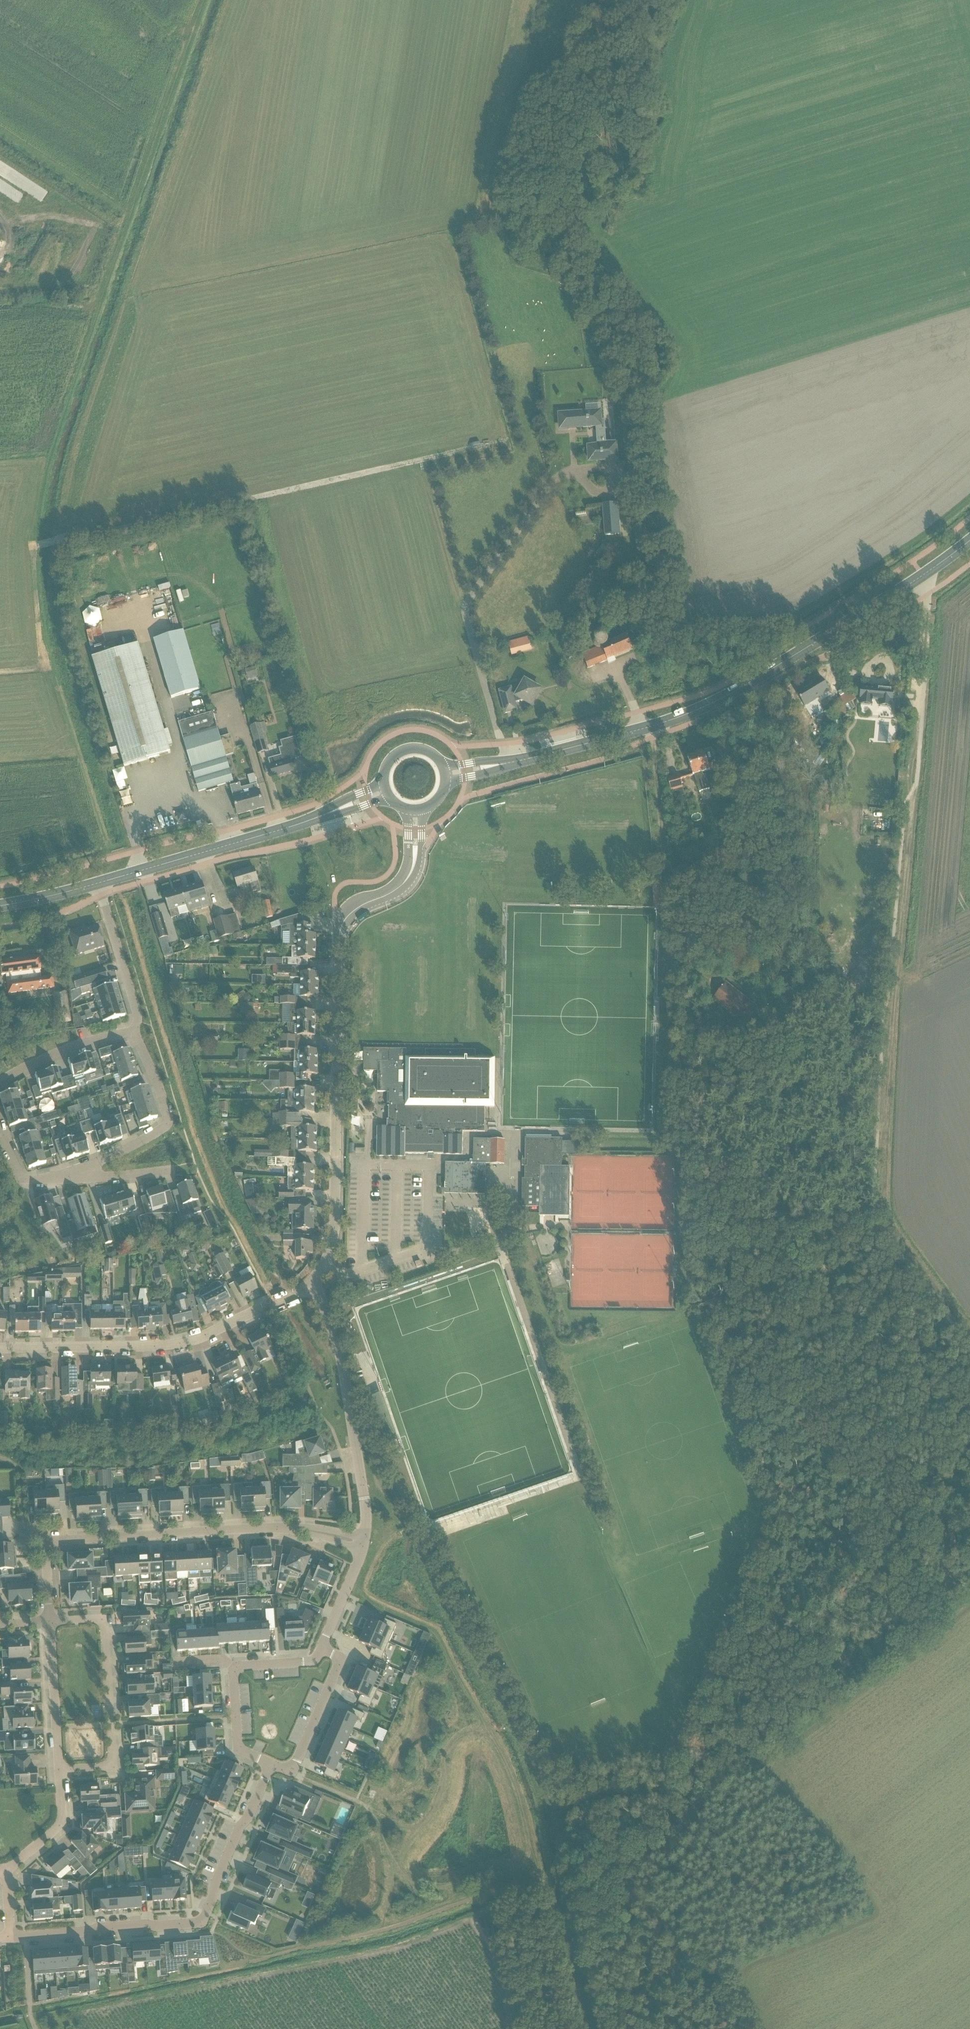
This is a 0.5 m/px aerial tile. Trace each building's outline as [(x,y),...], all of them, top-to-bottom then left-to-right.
[(558,413),(559,431),(603,428),(602,410),(558,413)] [(587,445),(588,463),(619,460),(617,443),(587,445)] [(618,503),(602,504),(605,535),(620,533),(618,503)] [(602,544),(594,555),(601,559),(608,549),(602,544)] [(154,640),(171,698),(201,689),(184,631),(154,640)] [(582,654),(584,659),(588,668),(633,650),(626,635),(608,643),(609,639),(609,636),(607,633),(604,632),(601,631),(598,632),(595,633),(593,636),(592,639),(593,643),(594,645),(597,647),(582,654)] [(509,642),(512,655),(532,650),(528,637),(509,642)] [(561,643),(567,659),(577,656),(571,639),(561,643)] [(92,658),(121,757),(124,767),(171,753),(168,743),(151,685),(138,644),(92,658)] [(729,672),(732,677),(739,673),(736,667),(729,672)] [(829,691),(826,687),(821,678),(796,693),(804,706),(829,691)] [(499,691),(503,704),(505,713),(517,710),(515,703),(523,701),(532,705),(541,690),(525,681),(520,689),(509,692),(508,688),(499,691)] [(861,688),(860,699),(861,700),(860,705),(872,706),(872,704),(873,699),(880,700),(879,707),(891,708),(891,702),(893,702),(894,691),(861,688)] [(850,690),(832,702),(841,717),(848,713),(845,707),(854,701),(856,700),(850,690)] [(837,692),(826,699),(829,703),(840,697),(837,692)] [(178,722),(199,792),(233,781),(213,712),(178,722)] [(250,726),(258,754),(269,751),(261,723),(250,726)] [(279,748),(281,756),(268,759),(270,766),(273,777),(294,771),(290,760),(301,758),(295,737),(280,741),(282,747),(279,748)] [(696,755),(688,757),(693,775),(694,775),(701,773),(713,769),(711,762),(715,761),(711,749),(696,753),(696,755)] [(124,767),(112,770),(115,782),(127,779),(124,767)] [(668,779),(671,791),(683,788),(679,775),(668,779)] [(707,781),(697,784),(699,792),(709,789),(707,781)] [(240,783),(230,786),(238,814),(264,807),(257,784),(250,786),(241,788),(240,783)] [(234,874),(237,883),(238,887),(250,884),(252,892),(257,891),(258,893),(261,892),(254,868),(234,874)] [(729,879),(721,879),(722,897),(730,897),(729,879)] [(203,883),(184,888),(187,896),(185,897),(189,913),(210,907),(203,883)] [(187,896),(184,888),(164,894),(171,918),(189,913),(185,897),(187,896)] [(263,902),(267,918),(273,916),(270,900),(263,902)] [(159,913),(152,915),(159,939),(168,936),(162,912),(159,913)] [(241,932),(236,914),(228,917),(233,935),(241,932)] [(303,925),(303,924),(303,914),(279,921),(281,927),(287,925),(290,925),(303,925)] [(233,935),(228,917),(214,921),(220,939),(233,935)] [(316,947),(316,934),(313,934),(313,924),(303,924),(303,925),(290,925),(290,939),(292,939),(291,947),(316,947)] [(83,930),(69,934),(76,957),(104,948),(98,927),(83,932),(83,930)] [(277,965),(277,966),(296,966),(296,959),(316,959),(316,947),(291,947),(291,958),(282,958),(282,959),(282,965),(277,965)] [(7,993),(54,986),(52,976),(41,978),(38,956),(0,961),(0,968),(1,975),(5,975),(6,982),(7,993)] [(173,966),(173,975),(183,975),(183,967),(173,966)] [(301,977),(301,985),(318,985),(319,973),(296,973),(296,966),(277,966),(277,974),(290,974),(290,977),(301,977)] [(104,969),(72,979),(75,989),(107,979),(104,969)] [(265,984),(265,975),(252,974),(251,984),(265,984)] [(94,983),(79,988),(81,995),(89,993),(90,996),(94,995),(96,1001),(118,995),(115,984),(96,989),(94,983)] [(318,985),(301,985),(301,997),(318,997),(318,985)] [(715,1001),(742,1022),(755,1006),(728,985),(715,1001)] [(52,993),(56,1022),(70,1020),(66,992),(52,993)] [(118,995),(96,1001),(99,1012),(121,1005),(118,995)] [(253,1012),(253,1003),(239,1003),(239,1012),(253,1012)] [(287,1023),(287,1024),(315,1024),(315,1011),(296,1011),(296,1004),(289,1004),(289,1023),(287,1023)] [(121,1005),(99,1012),(102,1023),(124,1016),(121,1005)] [(280,1035),(280,1043),(295,1043),(295,1036),(315,1036),(315,1024),(287,1024),(287,1026),(288,1030),(289,1036),(280,1035)] [(116,1045),(98,1051),(100,1059),(111,1056),(113,1064),(115,1063),(132,1058),(129,1049),(118,1052),(116,1045)] [(494,1107),(495,1058),(475,1058),(475,1050),(425,1050),(425,1057),(406,1057),(406,1049),(364,1049),(364,1071),(378,1071),(377,1092),(387,1092),(387,1106),(390,1106),(390,1113),(485,1114),(485,1107),(494,1107)] [(295,1050),(295,1062),(318,1063),(318,1050),(308,1050),(295,1050)] [(89,1054),(78,1057),(86,1084),(87,1084),(84,1076),(101,1070),(97,1059),(91,1061),(89,1054)] [(72,1076),(66,1078),(69,1089),(76,1087),(75,1083),(84,1080),(86,1084),(78,1057),(77,1057),(78,1058),(67,1061),(72,1076)] [(132,1058),(115,1063),(118,1072),(134,1067),(133,1064),(134,1063),(132,1060),(132,1058)] [(295,1074),(295,1082),(307,1082),(307,1075),(318,1075),(318,1063),(295,1062),(295,1074)] [(134,1067),(118,1072),(121,1082),(137,1077),(134,1067)] [(56,1068),(45,1072),(52,1095),(69,1089),(66,1078),(60,1079),(56,1068)] [(38,1086),(32,1088),(35,1099),(42,1097),(41,1095),(51,1092),(52,1095),(45,1072),(45,1073),(34,1076),(38,1086)] [(0,1095),(0,1098),(3,1107),(20,1101),(17,1092),(20,1091),(17,1083),(17,1082),(5,1089),(5,1090),(6,1094),(0,1095)] [(147,1086),(125,1093),(129,1104),(129,1105),(133,1103),(150,1098),(150,1096),(151,1096),(150,1092),(149,1092),(147,1086)] [(314,1101),(314,1089),(297,1089),(297,1092),(289,1092),(289,1101),(314,1101)] [(351,1111),(358,1111),(358,1100),(360,1100),(360,1092),(351,1092),(351,1111)] [(89,1098),(76,1102),(78,1106),(79,1112),(92,1108),(89,1098)] [(150,1098),(133,1103),(136,1112),(136,1113),(153,1107),(150,1098)] [(20,1101),(3,1107),(4,1112),(6,1116),(23,1111),(22,1111),(20,1101)] [(279,1112),(279,1120),(294,1120),(310,1120),(311,1120),(310,1120),(308,1120),(308,1113),(314,1113),(314,1101),(289,1101),(289,1110),(297,1110),(297,1113),(294,1113),(279,1112)] [(136,1112),(134,1113),(139,1129),(147,1127),(148,1127),(148,1126),(146,1121),(157,1118),(153,1107),(136,1113),(136,1112)] [(6,1118),(5,1118),(6,1122),(7,1122),(8,1126),(9,1128),(18,1125),(20,1131),(34,1126),(32,1120),(28,1121),(25,1110),(22,1111),(23,1111),(6,1116),(6,1118)] [(463,1154),(463,1132),(485,1132),(485,1114),(390,1113),(390,1119),(387,1119),(387,1127),(377,1127),(377,1156),(405,1156),(405,1154),(463,1154)] [(105,1122),(104,1122),(111,1142),(121,1139),(118,1128),(124,1126),(121,1115),(114,1117),(115,1119),(105,1122)] [(92,1119),(85,1121),(89,1133),(95,1131),(100,1146),(111,1142),(104,1122),(105,1122),(104,1119),(104,1120),(93,1123),(92,1119)] [(294,1120),(279,1120),(279,1127),(294,1127),(296,1127),(296,1129),(291,1129),(291,1140),(291,1139),(317,1140),(317,1127),(311,1127),(311,1120),(310,1120),(294,1120)] [(71,1133),(71,1134),(72,1136),(78,1157),(78,1156),(89,1153),(83,1135),(89,1133),(85,1121),(79,1123),(81,1131),(71,1134),(71,1133)] [(26,1135),(19,1137),(20,1143),(19,1144),(20,1148),(22,1147),(22,1149),(39,1144),(42,1143),(38,1132),(38,1131),(36,1132),(34,1126),(24,1130),(26,1135)] [(71,1136),(54,1141),(58,1153),(64,1151),(67,1160),(78,1157),(72,1136),(71,1136)] [(525,1179),(524,1207),(529,1207),(531,1207),(541,1207),(544,1207),(544,1216),(544,1215),(545,1215),(555,1215),(554,1215),(554,1207),(561,1207),(562,1180),(569,1180),(569,1167),(570,1167),(562,1167),(562,1156),(562,1153),(562,1152),(562,1138),(525,1138),(525,1140),(525,1160),(527,1160),(527,1166),(525,1166),(525,1179)] [(276,1158),(276,1159),(294,1159),(294,1158),(292,1158),(292,1152),(300,1152),(317,1152),(317,1140),(291,1139),(291,1140),(291,1151),(273,1151),(273,1158),(276,1158)] [(485,1195),(486,1164),(504,1164),(504,1140),(474,1139),(473,1163),(446,1163),(445,1190),(476,1190),(476,1195),(485,1195)] [(562,1152),(562,1153),(580,1154),(580,1153),(580,1141),(562,1141),(562,1152)] [(39,1144),(22,1149),(25,1157),(42,1152),(39,1144)] [(42,1152),(25,1157),(28,1169),(45,1163),(42,1152)] [(290,1178),(313,1178),(314,1166),(297,1166),(297,1159),(294,1159),(276,1159),(276,1165),(286,1165),(288,1168),(288,1177),(290,1178)] [(244,1181),(246,1197),(255,1196),(253,1183),(256,1182),(256,1178),(244,1181)] [(313,1178),(290,1178),(289,1190),(279,1190),(279,1198),(294,1198),(294,1192),(296,1192),(296,1190),(313,1190),(313,1178)] [(181,1199),(175,1201),(178,1212),(191,1208),(193,1215),(200,1212),(197,1201),(197,1200),(191,1183),(192,1183),(192,1182),(176,1186),(177,1187),(181,1199)] [(161,1187),(146,1192),(151,1211),(166,1207),(168,1214),(175,1213),(176,1214),(169,1191),(163,1193),(161,1187)] [(130,1191),(115,1196),(120,1215),(136,1210),(130,1191)] [(83,1196),(68,1201),(74,1221),(78,1231),(93,1227),(90,1219),(86,1205),(88,1204),(87,1204),(86,1204),(83,1196)] [(115,1196),(99,1201),(105,1220),(120,1215),(115,1196)] [(50,1197),(35,1201),(42,1225),(56,1220),(59,1229),(55,1231),(64,1243),(72,1241),(62,1208),(54,1210),(50,1197)] [(145,1198),(140,1199),(145,1213),(149,1212),(145,1198)] [(246,1201),(253,1215),(264,1214),(263,1200),(246,1201)] [(307,1208),(307,1200),(290,1200),(289,1214),(297,1214),(297,1229),(313,1229),(314,1217),(316,1217),(316,1208),(307,1208)] [(210,1210),(203,1213),(206,1221),(213,1218),(210,1210)] [(145,1215),(137,1217),(143,1235),(151,1232),(145,1215)] [(106,1226),(99,1228),(104,1244),(111,1242),(106,1226)] [(305,1242),(305,1235),(284,1235),(284,1246),(296,1246),(296,1259),(308,1260),(308,1253),(313,1254),(313,1242),(305,1242)] [(186,1252),(188,1256),(194,1270),(200,1268),(194,1254),(192,1249),(186,1252)] [(214,1259),(215,1260),(223,1275),(231,1271),(223,1254),(214,1259)] [(103,1272),(112,1272),(112,1260),(104,1260),(103,1272)] [(223,1275),(215,1260),(213,1261),(212,1263),(213,1264),(212,1265),(213,1267),(212,1268),(218,1278),(223,1275)] [(159,1266),(159,1268),(162,1279),(168,1278),(165,1265),(159,1266)] [(44,1272),(44,1273),(44,1281),(61,1281),(62,1281),(62,1278),(62,1269),(62,1268),(44,1272)] [(162,1281),(162,1279),(159,1268),(154,1269),(156,1282),(162,1281)] [(234,1282),(238,1289),(243,1298),(246,1296),(245,1295),(256,1289),(249,1274),(241,1278),(239,1275),(233,1278),(234,1282)] [(210,1285),(208,1287),(220,1312),(225,1309),(224,1307),(230,1304),(229,1301),(233,1299),(225,1283),(221,1285),(219,1283),(215,1282),(210,1285)] [(220,1312),(208,1287),(208,1288),(206,1288),(205,1288),(203,1288),(202,1289),(201,1290),(200,1291),(199,1292),(198,1294),(199,1296),(195,1298),(199,1306),(203,1304),(208,1315),(215,1311),(216,1314),(220,1312)] [(150,1331),(148,1304),(146,1296),(148,1295),(146,1289),(144,1290),(143,1289),(139,1290),(138,1300),(142,1300),(143,1306),(143,1312),(139,1312),(138,1306),(132,1307),(133,1319),(137,1318),(138,1329),(145,1329),(145,1331),(150,1331)] [(123,1302),(113,1302),(113,1305),(113,1311),(113,1329),(125,1329),(125,1319),(130,1319),(129,1294),(122,1295),(123,1302)] [(176,1311),(170,1312),(173,1324),(192,1320),(190,1313),(196,1312),(194,1302),(192,1295),(186,1297),(187,1300),(174,1304),(176,1311)] [(102,1329),(101,1311),(101,1305),(91,1305),(91,1296),(85,1296),(85,1323),(90,1323),(90,1330),(102,1329)] [(38,1308),(27,1308),(27,1316),(28,1332),(40,1332),(40,1322),(40,1316),(40,1313),(45,1313),(45,1298),(38,1298),(38,1308)] [(51,1298),(45,1298),(45,1313),(51,1313),(51,1315),(51,1322),(51,1332),(63,1332),(62,1315),(62,1307),(57,1307),(57,1305),(51,1305),(51,1298)] [(158,1303),(148,1304),(150,1331),(155,1330),(155,1328),(162,1327),(161,1316),(166,1316),(165,1304),(159,1305),(158,1303)] [(69,1306),(62,1306),(62,1307),(62,1315),(63,1332),(74,1332),(74,1315),(82,1315),(82,1305),(69,1306)] [(113,1305),(101,1305),(101,1311),(102,1329),(113,1329),(113,1311),(113,1305)] [(27,1316),(15,1316),(15,1323),(15,1333),(28,1332),(27,1316)] [(248,1339),(252,1348),(258,1358),(264,1355),(261,1349),(270,1344),(263,1329),(256,1333),(257,1334),(248,1339)] [(242,1355),(251,1374),(259,1369),(251,1351),(242,1355)] [(221,1358),(230,1376),(236,1374),(237,1375),(241,1378),(248,1393),(256,1389),(246,1368),(241,1371),(233,1353),(221,1358)] [(233,1382),(230,1376),(221,1358),(210,1363),(222,1387),(233,1382)] [(90,1383),(83,1383),(83,1411),(91,1411),(91,1395),(88,1395),(88,1390),(110,1389),(110,1387),(112,1387),(112,1381),(110,1381),(110,1367),(108,1367),(108,1365),(102,1365),(102,1368),(90,1368),(90,1383)] [(179,1370),(181,1379),(185,1392),(209,1386),(204,1369),(198,1370),(196,1365),(179,1370)] [(143,1391),(143,1376),(135,1376),(135,1366),(132,1366),(132,1368),(117,1368),(117,1385),(129,1384),(129,1391),(143,1391)] [(83,1411),(83,1383),(83,1382),(77,1382),(76,1368),(70,1368),(70,1367),(68,1367),(68,1368),(61,1368),(62,1378),(62,1397),(77,1397),(77,1411),(83,1411)] [(169,1382),(170,1386),(176,1385),(174,1371),(169,1372),(168,1367),(151,1369),(153,1384),(169,1382)] [(59,1380),(52,1380),(52,1370),(37,1370),(37,1380),(37,1391),(46,1391),(50,1391),(50,1401),(59,1401),(59,1396),(59,1380)] [(19,1399),(29,1399),(29,1384),(29,1374),(13,1374),(13,1372),(5,1372),(5,1392),(19,1392),(19,1399)] [(211,1386),(215,1403),(221,1402),(217,1385),(211,1386)] [(256,1391),(250,1394),(255,1403),(260,1400),(256,1391)] [(216,1411),(208,1413),(211,1424),(219,1422),(219,1421),(216,1411)] [(282,1467),(296,1467),(305,1467),(321,1465),(318,1455),(324,1454),(319,1438),(304,1443),(305,1448),(298,1451),(299,1455),(282,1456),(282,1467)] [(230,1467),(229,1458),(220,1458),(220,1467),(230,1467)] [(239,1467),(239,1458),(229,1458),(230,1467),(239,1467)] [(327,1474),(327,1464),(321,1465),(305,1467),(305,1475),(306,1475),(327,1474)] [(305,1467),(296,1467),(296,1487),(291,1487),(290,1491),(281,1491),(281,1495),(280,1495),(280,1494),(279,1494),(278,1503),(279,1502),(281,1503),(281,1509),(285,1509),(285,1510),(284,1510),(295,1512),(295,1511),(294,1511),(294,1509),(299,1509),(299,1493),(305,1493),(305,1484),(305,1475),(305,1467)] [(62,1477),(62,1469),(50,1469),(51,1478),(57,1478),(57,1477),(62,1477)] [(259,1489),(252,1490),(253,1512),(264,1511),(263,1508),(265,1508),(264,1496),(271,1496),(270,1483),(260,1483),(259,1489)] [(243,1484),(233,1485),(233,1498),(240,1498),(241,1509),(242,1509),(242,1512),(253,1512),(252,1490),(251,1484),(243,1484)] [(331,1500),(331,1490),(319,1490),(317,1484),(305,1484),(305,1493),(305,1501),(313,1501),(313,1509),(323,1509),(323,1511),(333,1511),(333,1500),(331,1500)] [(45,1487),(45,1493),(47,1515),(57,1514),(57,1511),(59,1511),(58,1499),(64,1499),(64,1485),(45,1487)] [(219,1486),(210,1486),(210,1492),(212,1514),(222,1514),(222,1511),(224,1511),(223,1499),(229,1498),(229,1485),(219,1486)] [(212,1514),(210,1492),(210,1486),(191,1487),(192,1501),(199,1500),(200,1512),(201,1512),(201,1515),(212,1514)] [(47,1515),(45,1493),(38,1493),(36,1487),(26,1488),(27,1501),(34,1501),(35,1512),(36,1512),(36,1515),(47,1515)] [(177,1494),(169,1495),(171,1517),(181,1516),(181,1513),(182,1513),(182,1501),(188,1501),(188,1488),(178,1488),(177,1494)] [(171,1517),(169,1495),(162,1495),(160,1490),(160,1489),(150,1490),(151,1503),(158,1503),(158,1514),(160,1514),(160,1517),(171,1517)] [(136,1491),(128,1491),(128,1497),(130,1519),(140,1519),(140,1516),(141,1516),(141,1504),(147,1503),(146,1490),(136,1491)] [(119,1492),(109,1492),(110,1506),(117,1505),(117,1517),(119,1517),(119,1520),(130,1519),(128,1497),(121,1498),(119,1492)] [(95,1493),(87,1494),(87,1500),(88,1522),(99,1521),(99,1518),(100,1518),(100,1506),(106,1506),(105,1493),(95,1493)] [(78,1494),(68,1495),(69,1508),(76,1508),(76,1519),(78,1519),(78,1522),(88,1522),(87,1500),(87,1494),(78,1494)] [(9,1517),(8,1501),(0,1501),(0,1534),(2,1534),(1,1518),(9,1517)] [(0,1578),(2,1577),(1,1570),(13,1569),(13,1567),(15,1567),(15,1558),(15,1557),(14,1548),(12,1548),(12,1546),(0,1546),(0,1578)] [(250,1556),(244,1557),(244,1555),(246,1589),(246,1587),(256,1586),(256,1579),(252,1579),(252,1570),(255,1570),(255,1567),(273,1566),(273,1568),(273,1557),(270,1557),(270,1549),(250,1550),(250,1556)] [(225,1571),(225,1574),(225,1575),(229,1575),(230,1582),(243,1581),(242,1568),(235,1569),(234,1551),(226,1552),(226,1550),(219,1551),(220,1552),(217,1552),(217,1557),(216,1557),(216,1560),(212,1560),(213,1570),(218,1569),(218,1572),(219,1572),(225,1571)] [(277,1582),(274,1595),(280,1596),(285,1583),(290,1571),(301,1576),(309,1558),(292,1551),(286,1566),(280,1565),(277,1582)] [(201,1554),(198,1554),(199,1579),(211,1578),(209,1553),(201,1553),(201,1554)] [(107,1577),(106,1568),(92,1569),(92,1562),(91,1554),(67,1556),(68,1571),(86,1570),(87,1578),(87,1579),(99,1578),(107,1577)] [(199,1579),(198,1554),(186,1555),(187,1573),(188,1580),(199,1579)] [(176,1573),(175,1556),(172,1556),(172,1555),(163,1556),(165,1581),(177,1580),(176,1573)] [(186,1555),(175,1556),(176,1573),(187,1573),(186,1555)] [(152,1557),(148,1557),(150,1583),(162,1582),(161,1574),(160,1556),(152,1556),(152,1557)] [(148,1557),(137,1558),(138,1576),(139,1583),(150,1583),(148,1557)] [(123,1581),(127,1581),(126,1559),(122,1559),(122,1558),(114,1559),(115,1577),(122,1577),(123,1581)] [(131,1576),(138,1576),(137,1558),(126,1559),(127,1581),(132,1581),(131,1576)] [(332,1576),(335,1568),(319,1562),(315,1572),(309,1570),(302,1588),(311,1592),(315,1581),(332,1588),(337,1576),(336,1576),(336,1578),(332,1576)] [(15,1575),(2,1577),(0,1578),(1,1589),(7,1588),(8,1602),(11,1602),(11,1607),(25,1606),(24,1601),(31,1601),(31,1599),(33,1598),(32,1591),(31,1591),(30,1584),(22,1585),(22,1575),(15,1575)] [(100,1588),(99,1578),(87,1579),(87,1578),(77,1579),(75,1579),(75,1586),(69,1587),(70,1595),(68,1596),(69,1601),(70,1601),(70,1603),(80,1603),(81,1605),(89,1604),(89,1602),(90,1602),(89,1589),(100,1588)] [(238,1585),(239,1597),(246,1596),(245,1584),(238,1585)] [(307,1633),(315,1614),(305,1609),(301,1617),(284,1618),(283,1609),(276,1609),(277,1624),(284,1623),(285,1640),(303,1639),(302,1633),(307,1633)] [(265,1623),(257,1624),(258,1642),(269,1642),(268,1630),(274,1630),(273,1610),(265,1611),(265,1623)] [(123,1624),(123,1627),(133,1626),(133,1632),(136,1632),(136,1633),(149,1632),(149,1626),(149,1613),(122,1614),(123,1616),(120,1618),(120,1623),(123,1624)] [(370,1620),(365,1631),(389,1642),(397,1625),(385,1619),(382,1626),(370,1620)] [(248,1643),(247,1624),(237,1625),(238,1644),(248,1643)] [(258,1642),(257,1624),(247,1624),(248,1643),(258,1642)] [(238,1644),(237,1625),(227,1626),(228,1644),(238,1644)] [(196,1626),(185,1626),(185,1627),(187,1651),(197,1650),(196,1631),(196,1626)] [(228,1644),(227,1626),(216,1626),(216,1630),(217,1645),(218,1645),(228,1644)] [(185,1627),(169,1628),(169,1631),(169,1633),(170,1642),(176,1642),(176,1647),(176,1651),(187,1651),(185,1627)] [(217,1645),(216,1630),(206,1631),(207,1649),(218,1649),(218,1645),(217,1645)] [(207,1649),(206,1631),(196,1631),(197,1650),(207,1649)] [(365,1631),(360,1643),(373,1648),(370,1654),(382,1659),(389,1642),(365,1631)] [(123,1646),(123,1648),(125,1651),(125,1654),(145,1653),(145,1645),(151,1645),(150,1632),(136,1633),(136,1640),(124,1640),(124,1643),(123,1646)] [(424,1632),(419,1642),(426,1646),(431,1635),(424,1632)] [(29,1656),(30,1654),(30,1651),(28,1649),(28,1642),(21,1642),(20,1638),(8,1638),(8,1643),(7,1643),(10,1659),(29,1658),(29,1656)] [(124,1666),(124,1673),(126,1673),(126,1675),(144,1674),(144,1669),(152,1668),(151,1656),(139,1656),(139,1662),(125,1663),(126,1666),(124,1666)] [(16,1665),(16,1659),(1,1660),(2,1668),(9,1667),(10,1681),(30,1680),(29,1665),(16,1665)] [(358,1668),(354,1679),(378,1689),(385,1672),(387,1666),(376,1661),(373,1667),(371,1673),(358,1668)] [(409,1664),(405,1674),(412,1677),(417,1668),(409,1664)] [(135,1681),(127,1681),(127,1687),(125,1687),(126,1694),(127,1694),(127,1695),(153,1694),(152,1683),(154,1683),(154,1676),(135,1677),(135,1681)] [(211,1686),(210,1676),(192,1677),(192,1687),(211,1686)] [(354,1679),(349,1690),(361,1695),(358,1701),(370,1707),(378,1689),(354,1679)] [(1,1696),(13,1695),(13,1705),(32,1704),(31,1690),(16,1690),(16,1684),(0,1685),(0,1687),(1,1696)] [(211,1697),(211,1686),(192,1687),(193,1698),(211,1697)] [(128,1703),(129,1718),(150,1717),(150,1706),(159,1705),(159,1695),(143,1696),(143,1702),(128,1703)] [(212,1707),(211,1697),(193,1698),(194,1708),(212,1707)] [(33,1727),(34,1725),(34,1722),(33,1721),(32,1713),(28,1713),(28,1706),(3,1708),(4,1719),(6,1719),(6,1722),(12,1721),(12,1729),(33,1728),(33,1727)] [(362,1722),(365,1715),(353,1709),(350,1716),(340,1711),(335,1722),(353,1730),(357,1720),(362,1722)] [(353,1730),(335,1722),(330,1732),(349,1740),(353,1730)] [(147,1750),(153,1749),(163,1749),(162,1737),(158,1737),(158,1735),(153,1736),(153,1727),(143,1728),(143,1729),(132,1729),(132,1736),(130,1736),(130,1740),(131,1740),(131,1744),(146,1743),(147,1750)] [(383,1741),(387,1730),(378,1727),(374,1738),(383,1741)] [(214,1740),(213,1730),(195,1731),(196,1741),(214,1740)] [(0,1732),(0,1740),(6,1740),(7,1742),(13,1742),(13,1751),(34,1749),(34,1736),(20,1736),(19,1731),(6,1732),(0,1732)] [(349,1740),(330,1732),(326,1743),(344,1751),(349,1740)] [(215,1751),(214,1740),(196,1741),(187,1742),(188,1753),(215,1751)] [(326,1743),(321,1754),(339,1761),(344,1751),(326,1743)] [(143,1756),(131,1757),(132,1766),(139,1765),(140,1772),(138,1772),(146,1772),(146,1767),(156,1766),(155,1758),(158,1758),(167,1758),(166,1755),(172,1755),(172,1754),(177,1754),(176,1748),(163,1749),(153,1749),(147,1750),(143,1750),(143,1755),(143,1756)] [(316,1764),(327,1769),(324,1775),(336,1780),(339,1773),(335,1771),(339,1761),(321,1754),(316,1764)] [(14,1770),(14,1778),(14,1785),(36,1784),(35,1769),(29,1769),(29,1765),(29,1757),(15,1758),(16,1770),(14,1770)] [(369,1769),(372,1763),(366,1761),(364,1767),(369,1769)] [(218,1771),(238,1780),(242,1771),(223,1762),(218,1771)] [(238,1780),(218,1771),(216,1770),(212,1781),(233,1790),(234,1791),(239,1780),(238,1780)] [(156,1772),(157,1781),(174,1780),(173,1771),(156,1772)] [(133,1795),(125,1796),(126,1812),(126,1813),(129,1812),(154,1811),(153,1791),(155,1790),(154,1779),(143,1779),(143,1781),(135,1782),(136,1792),(137,1793),(134,1796),(133,1795)] [(229,1800),(233,1790),(212,1781),(208,1790),(229,1800)] [(97,1802),(97,1810),(116,1809),(116,1800),(106,1800),(106,1796),(98,1797),(97,1785),(88,1785),(88,1787),(80,1788),(81,1802),(97,1802)] [(307,1809),(313,1795),(295,1787),(294,1788),(295,1788),(293,1793),(287,1790),(285,1793),(287,1793),(285,1797),(284,1797),(283,1799),(291,1803),(287,1814),(310,1824),(315,1813),(307,1809)] [(208,1790),(204,1799),(225,1809),(229,1800),(208,1790)] [(194,1802),(189,1814),(206,1822),(208,1823),(210,1816),(209,1815),(212,1809),(194,1802)] [(116,1809),(97,1810),(96,1810),(96,1816),(81,1817),(82,1823),(80,1823),(80,1829),(82,1829),(82,1830),(93,1829),(93,1834),(102,1834),(101,1826),(106,1825),(105,1820),(121,1819),(120,1809),(116,1809)] [(184,1825),(202,1833),(206,1822),(189,1814),(184,1825)] [(129,1817),(121,1818),(122,1838),(131,1837),(129,1817)] [(269,1830),(268,1832),(282,1839),(279,1846),(299,1855),(303,1847),(295,1844),(297,1839),(293,1837),(297,1827),(275,1818),(274,1819),(273,1818),(270,1824),(271,1825),(271,1826),(270,1830),(269,1830)] [(202,1833),(184,1825),(179,1837),(197,1845),(202,1833)] [(332,1834),(343,1836),(344,1828),(333,1826),(332,1834)] [(162,1832),(158,1841),(163,1843),(167,1834),(162,1832)] [(81,1834),(70,1843),(84,1859),(89,1855),(93,1852),(90,1849),(96,1844),(90,1837),(86,1840),(81,1834)] [(197,1845),(179,1837),(174,1848),(192,1856),(197,1845)] [(287,1855),(263,1845),(262,1846),(260,1846),(257,1852),(259,1853),(256,1860),(269,1866),(266,1873),(270,1874),(283,1880),(294,1885),(297,1877),(287,1873),(289,1869),(282,1866),(287,1855)] [(142,1848),(133,1848),(134,1857),(143,1856),(143,1854),(142,1848)] [(168,1860),(187,1868),(189,1863),(190,1863),(193,1856),(192,1856),(174,1848),(168,1860)] [(59,1852),(45,1864),(47,1866),(46,1867),(50,1872),(51,1871),(55,1876),(67,1866),(69,1869),(71,1867),(75,1873),(77,1871),(82,1867),(80,1865),(74,1858),(69,1862),(66,1859),(65,1860),(59,1852)] [(87,1859),(80,1865),(82,1867),(87,1873),(89,1876),(96,1870),(87,1859)] [(260,1880),(249,1875),(244,1888),(265,1897),(269,1889),(279,1890),(283,1880),(270,1874),(267,1880),(268,1880),(267,1883),(261,1880),(261,1879),(260,1880)] [(31,1900),(44,1899),(52,1898),(51,1891),(53,1889),(53,1888),(68,1887),(67,1882),(38,1877),(39,1885),(30,1886),(31,1900)] [(173,1901),(185,1900),(183,1878),(172,1879),(172,1881),(173,1899),(173,1901)] [(161,1882),(163,1900),(173,1899),(172,1881),(161,1882)] [(163,1900),(161,1882),(151,1883),(152,1901),(163,1900)] [(145,1888),(126,1889),(128,1909),(140,1908),(140,1902),(146,1902),(145,1888)] [(126,1889),(116,1890),(117,1910),(128,1909),(126,1889)] [(104,1894),(105,1911),(117,1910),(116,1890),(103,1891),(104,1894)] [(92,1895),(93,1912),(105,1911),(104,1894),(92,1895)] [(72,1897),(73,1911),(82,1911),(81,1896),(72,1897)] [(58,1898),(52,1898),(44,1899),(45,1905),(32,1906),(32,1909),(30,1909),(31,1917),(33,1917),(33,1921),(52,1919),(51,1911),(59,1911),(58,1898)] [(262,1917),(265,1909),(248,1902),(245,1909),(240,1907),(236,1916),(232,1915),(229,1922),(248,1931),(251,1923),(255,1925),(259,1916),(262,1917)] [(294,1929),(293,1930),(299,1933),(301,1931),(304,1924),(297,1921),(294,1928),(294,1929)] [(193,1952),(187,1953),(187,1960),(204,1959),(204,1955),(210,1954),(210,1964),(209,1964),(209,1965),(216,1964),(219,1963),(212,1937),(199,1938),(199,1941),(192,1941),(193,1952)] [(172,1949),(164,1949),(165,1958),(166,1972),(166,1974),(177,1972),(177,1965),(178,1965),(178,1961),(187,1960),(187,1953),(186,1942),(172,1943),(172,1949)] [(158,1944),(145,1945),(146,1963),(159,1962),(160,1972),(166,1972),(165,1958),(159,1959),(158,1944)] [(133,1961),(126,1962),(127,1975),(134,1975),(133,1964),(146,1963),(145,1945),(131,1946),(133,1961)] [(119,1947),(106,1948),(107,1970),(121,1969),(121,1975),(127,1975),(126,1962),(120,1962),(119,1947)] [(106,1948),(93,1949),(94,1971),(107,1970),(106,1948)] [(77,1972),(75,1950),(64,1951),(66,1973),(77,1972)] [(88,1971),(86,1950),(75,1950),(77,1972),(88,1971)] [(66,1973),(64,1951),(54,1952),(55,1974),(66,1973)] [(55,1974),(54,1952),(43,1953),(44,1974),(55,1974)] [(44,1974),(43,1953),(32,1954),(33,1975),(44,1974)]
